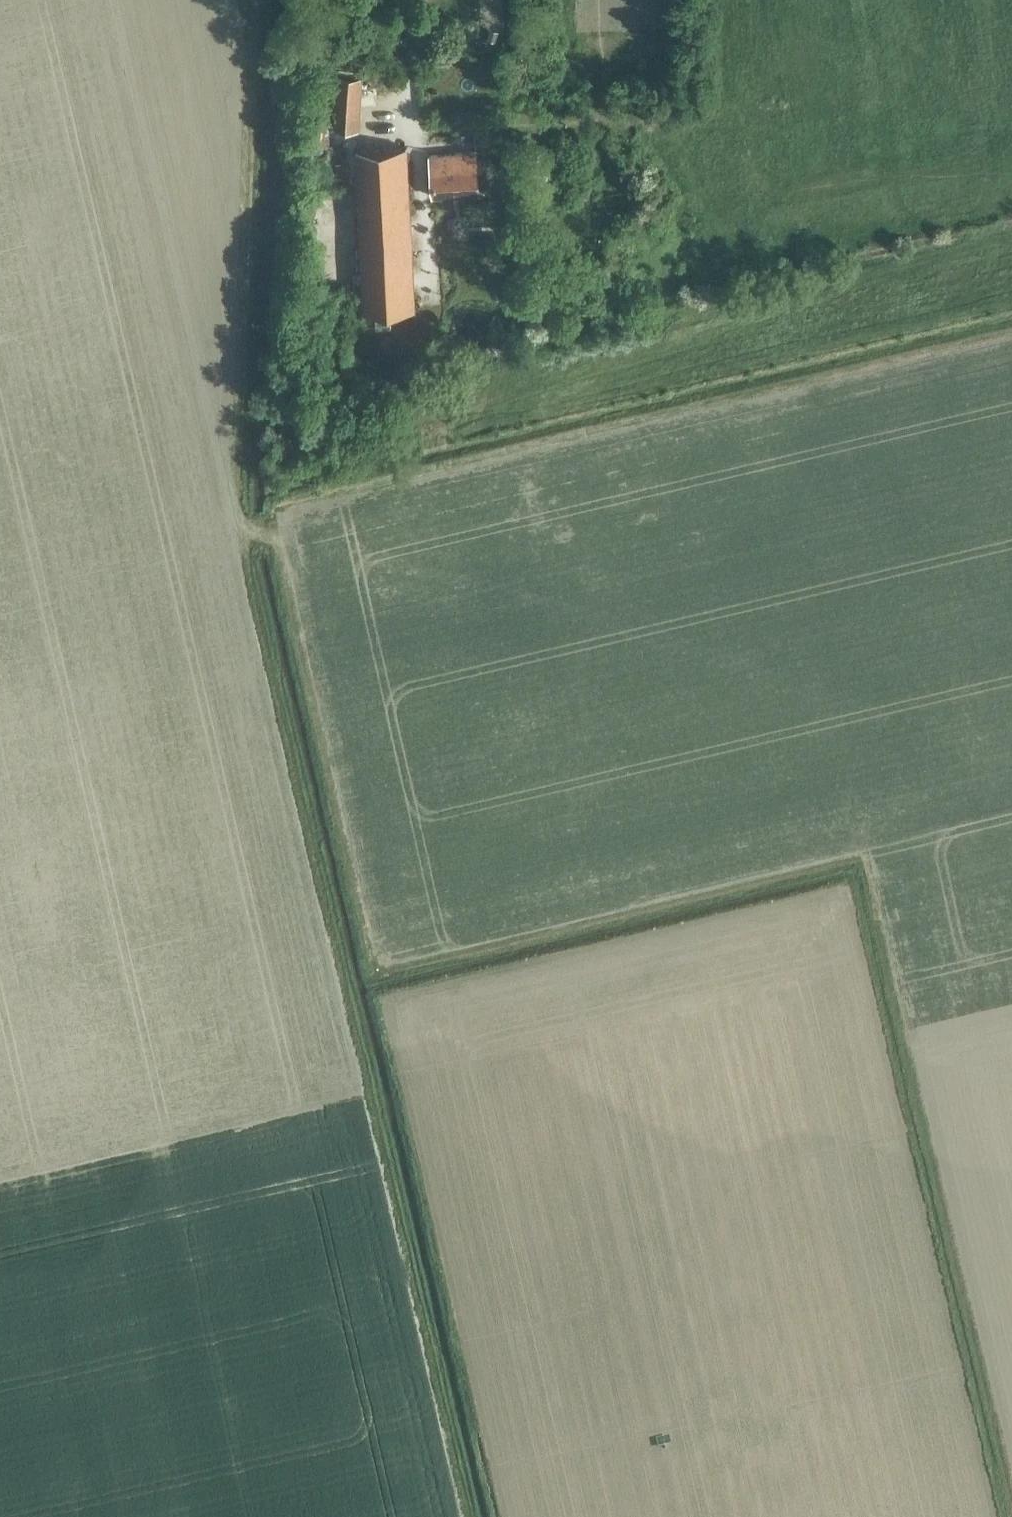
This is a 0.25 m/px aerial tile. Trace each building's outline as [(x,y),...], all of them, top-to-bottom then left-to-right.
[(338,81),(335,134),(361,135),(363,82),(338,81)] [(411,156),(363,156),(365,315),(413,314),(411,156)] [(433,202),(481,199),(479,159),(430,162),(433,202)]
